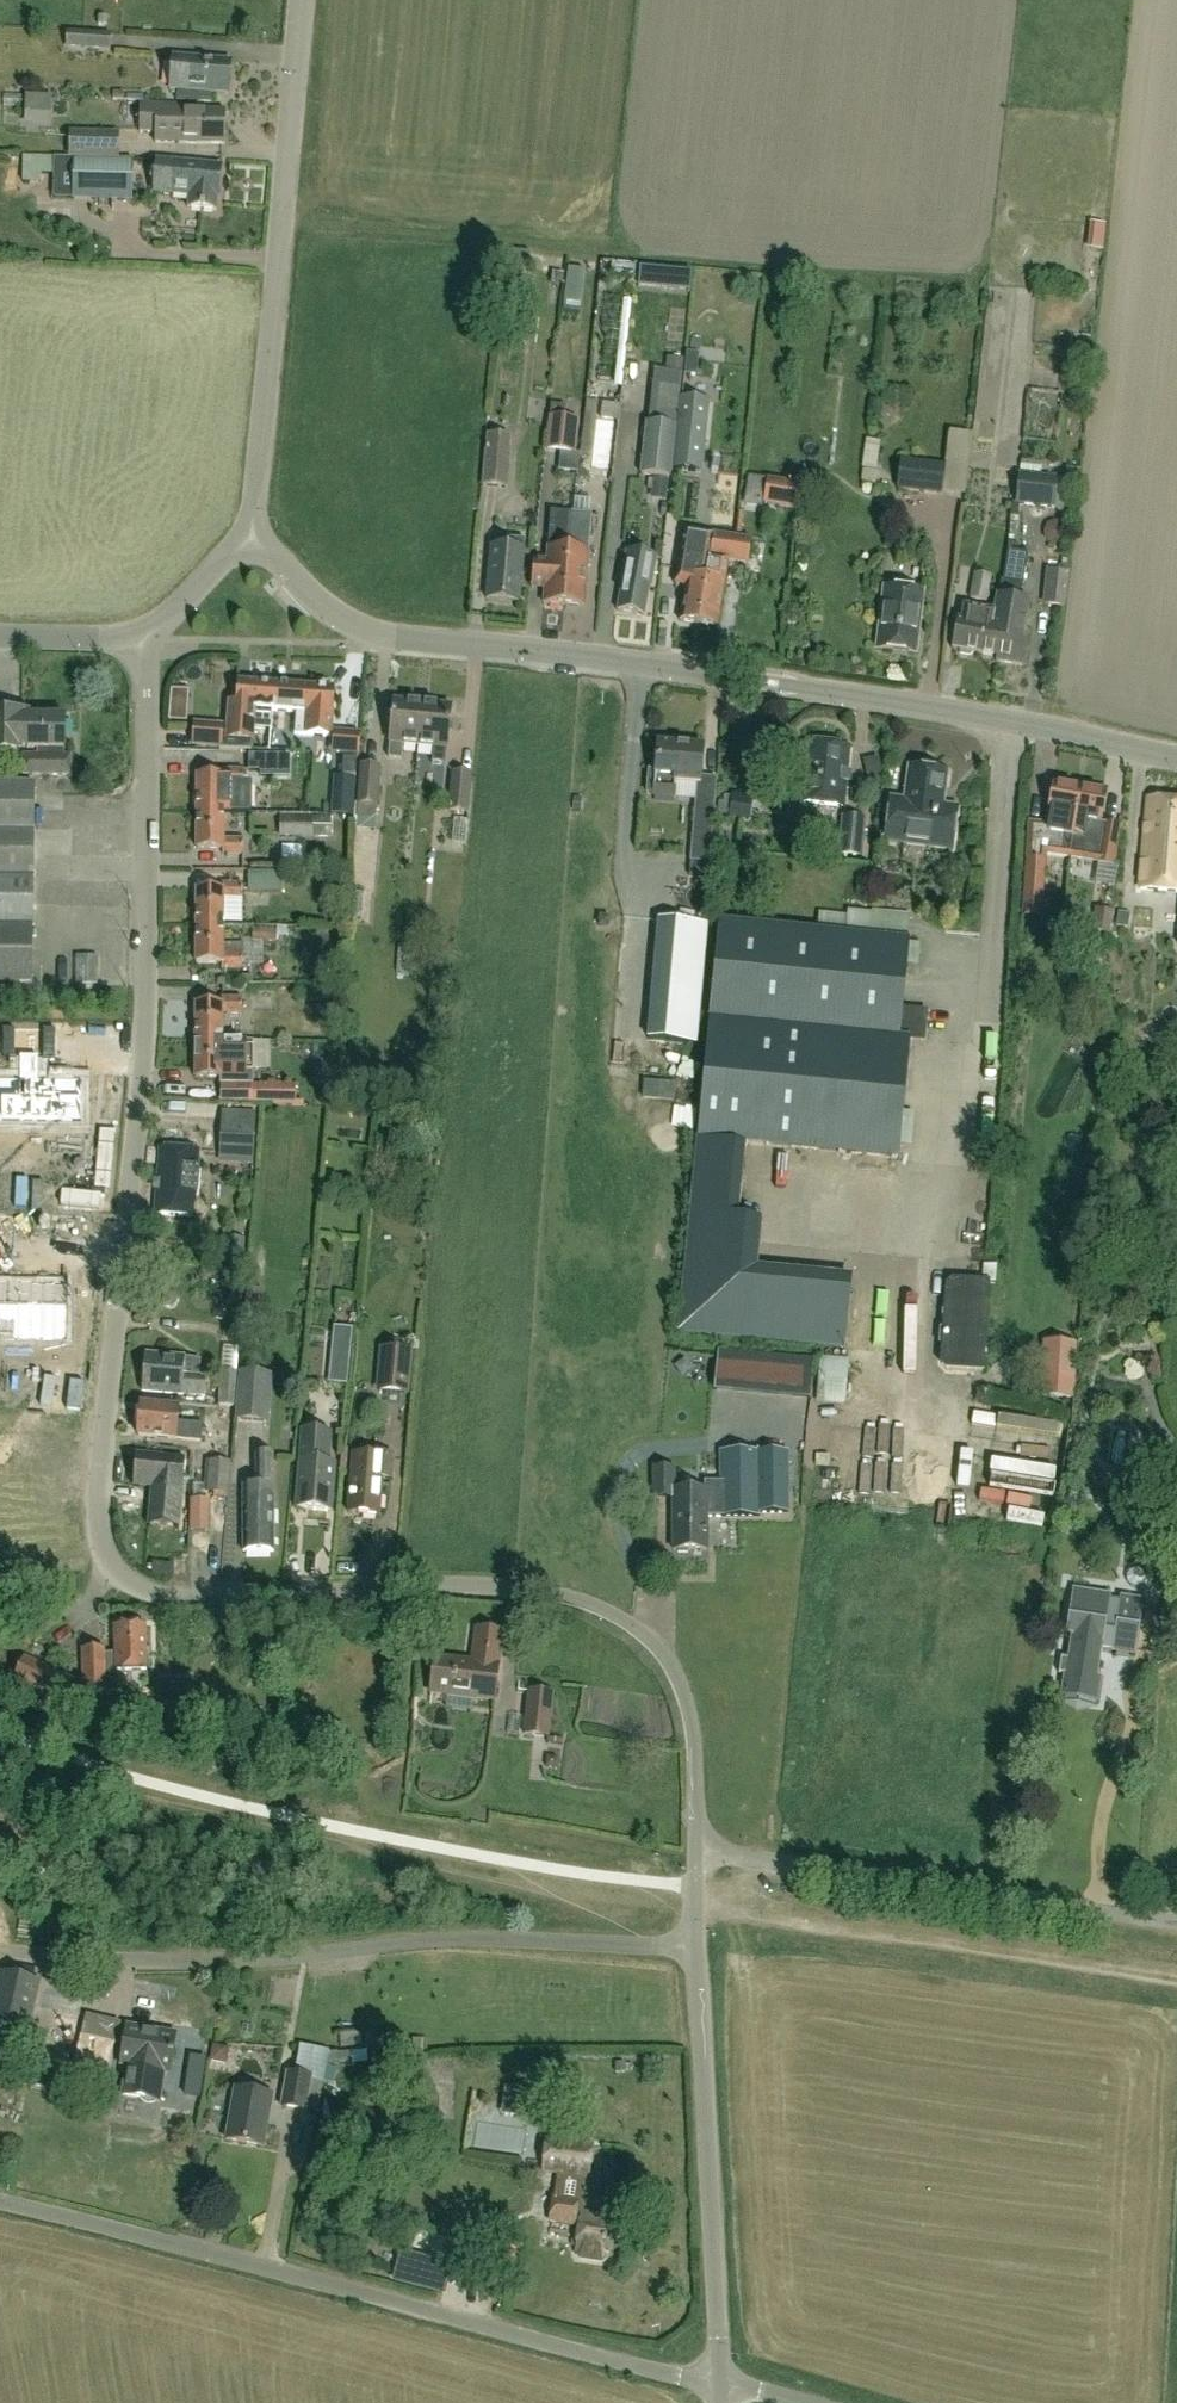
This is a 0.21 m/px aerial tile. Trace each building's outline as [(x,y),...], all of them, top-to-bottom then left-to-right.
[(111,35),(67,32),(66,49),(110,52),(111,35)] [(232,62),(174,56),(171,90),(229,95),(232,62)] [(52,97),(24,96),(23,112),(51,114),(52,97)] [(224,145),(225,111),(156,109),(156,103),(140,103),(140,133),(156,133),(156,139),(184,139),(184,144),(224,145)] [(119,134),(69,132),(68,159),(73,159),(118,160),(119,134)] [(133,161),(55,159),(54,198),(74,199),(74,194),(113,195),(113,177),(132,177),(133,161)] [(222,175),(222,168),(156,163),(153,194),(191,197),(190,205),(218,207),(221,175),(222,175)] [(563,307),(579,310),(585,276),(568,274),(563,307)] [(510,337),(509,348),(523,349),(524,338),(510,337)] [(699,355),(687,353),(685,375),(697,376),(699,355)] [(667,359),(665,369),(682,371),(683,360),(667,359)] [(710,401),(680,398),(672,469),(702,473),(710,401)] [(550,418),(548,418),(545,451),(576,455),(579,422),(565,420),(566,407),(551,406),(550,418)] [(639,475),(670,478),(676,425),(645,421),(639,475)] [(507,490),(511,451),(509,451),(510,438),(487,435),(482,487),(507,490)] [(590,505),(609,506),(614,459),(595,457),(590,505)] [(945,466),(901,461),(897,490),(942,496),(945,466)] [(1058,479),(1018,475),(1015,504),(1012,503),(1011,518),(1018,519),(1019,506),(1055,510),(1058,479)] [(652,478),(651,489),(667,491),(669,480),(652,478)] [(797,511),(800,485),(767,480),(763,506),(797,511)] [(543,605),(563,607),(571,520),(572,513),(550,511),(543,605)] [(584,521),(571,520),(563,607),(584,608),(589,536),(583,536),(584,521)] [(698,625),(713,535),(684,530),(675,585),(686,586),(680,622),(698,625)] [(750,541),(713,535),(698,625),(717,628),(728,562),(746,565),(750,541)] [(525,540),(510,539),(509,549),(491,548),(486,600),(519,603),(525,540)] [(996,657),(995,663),(1022,668),(1026,644),(1021,643),(1028,604),(1020,602),(1027,554),(1008,551),(1003,581),(1001,581),(998,598),(997,598),(994,613),(990,635),(1000,637),(996,657)] [(623,582),(618,612),(645,616),(650,587),(652,587),(657,558),(627,552),(621,582),(623,582)] [(1042,605),(1065,607),(1068,572),(1046,569),(1042,605)] [(974,573),(970,599),(987,602),(992,576),(974,573)] [(877,649),(915,653),(922,593),(884,589),(877,649)] [(994,613),(964,608),(961,621),(956,620),(951,649),(958,650),(959,655),(970,657),(972,653),(996,657),(1000,637),(990,635),(994,613)] [(255,728),(271,729),(274,685),(238,682),(236,702),(228,702),(225,740),(254,742),(255,728)] [(275,685),(273,711),(296,713),(295,735),(331,737),(334,689),(330,689),(328,683),(318,682),(315,688),(275,685)] [(187,691),(171,690),(168,720),(185,722),(187,691)] [(394,701),(388,759),(401,760),(403,746),(418,748),(422,704),(394,701)] [(432,763),(445,764),(450,707),(422,704),(418,748),(434,749),(432,763)] [(0,713),(0,752),(16,752),(16,745),(27,745),(27,750),(37,750),(37,755),(22,755),(21,776),(72,777),(72,756),(64,756),(64,718),(28,717),(28,713),(0,713)] [(222,756),(226,732),(194,728),(191,752),(222,756)] [(360,733),(333,731),(331,752),(358,755),(360,733)] [(271,738),(270,755),(287,755),(287,738),(271,738)] [(700,785),(703,747),(658,744),(656,771),(648,771),(646,794),(654,795),(654,798),(674,799),(675,783),(700,785)] [(798,746),(798,756),(804,757),(801,802),(844,807),(847,783),(850,749),(805,745),(805,746),(798,746)] [(278,756),(249,755),(249,771),(278,771),(278,756)] [(343,760),(342,777),(356,778),(356,760),(343,760)] [(380,766),(361,765),(358,804),(377,806),(380,766)] [(885,842),(951,851),(956,808),(942,806),(946,773),(908,768),(904,801),(890,800),(885,842)] [(197,813),(224,813),(224,786),(243,786),(243,770),(223,769),(222,776),(197,776),(197,813)] [(446,811),(467,814),(472,774),(451,771),(446,811)] [(334,778),(331,815),(353,817),(356,779),(334,778)] [(1067,859),(1080,788),(1054,783),(1047,823),(1028,822),(1025,917),(1039,918),(1040,908),(1043,908),(1046,855),(1067,859)] [(0,784),(0,829),(34,830),(35,784),(0,784)] [(1080,788),(1067,859),(1114,867),(1120,828),(1099,824),(1105,792),(1080,788)] [(731,794),(728,817),(748,819),(750,796),(731,794)] [(1176,891),(1176,804),(1149,802),(1141,888),(1176,891)] [(714,805),(695,804),(689,862),(709,864),(714,805)] [(224,813),(197,813),(198,850),(223,850),(223,856),(243,856),(243,839),(224,839),(224,813)] [(332,816),(281,815),(280,837),(332,838),(332,816)] [(356,837),(376,836),(375,816),(355,817),(356,837)] [(838,856),(862,858),(866,818),(841,816),(838,856)] [(453,849),(464,849),(465,825),(453,825),(453,849)] [(34,830),(0,829),(0,877),(33,877),(34,830)] [(283,893),(283,873),(250,873),(250,893),(283,893)] [(33,877),(0,877),(0,925),(32,925),(33,877)] [(197,890),(197,927),(222,927),(223,900),(242,900),(242,884),(222,884),(222,890),(197,890)] [(325,911),(325,920),(332,927),(343,916),(332,905),(325,911)] [(1096,908),(1092,930),(1109,932),(1113,911),(1096,908)] [(1116,926),(1127,928),(1129,914),(1118,912),(1116,926)] [(718,920),(697,1140),(746,1145),(899,1160),(910,1042),(925,1043),(928,1011),(903,1009),(909,939),(718,920)] [(648,1039),(696,1043),(707,927),(659,923),(648,1039)] [(32,925),(0,925),(0,983),(32,983),(32,925)] [(222,927),(197,927),(196,964),(221,965),(221,970),(241,970),(241,955),(222,955),(222,927)] [(75,961),(75,986),(96,987),(96,962),(75,961)] [(196,1005),(196,1042),(222,1042),(223,1015),(242,1015),(242,998),(221,998),(221,1005),(196,1005)] [(86,1135),(87,1093),(46,1093),(47,1067),(61,1068),(62,1037),(8,1036),(8,1066),(24,1067),(24,1091),(0,1091),(0,1133),(86,1135)] [(196,1042),(196,1079),(221,1079),(221,1085),(248,1085),(248,1103),(273,1103),(273,1106),(303,1106),(303,1101),(296,1101),(296,1084),(252,1084),(252,1042),(222,1042),(196,1042)] [(644,1083),(643,1098),(673,1100),(674,1084),(644,1083)] [(222,1112),(219,1163),(252,1165),(255,1114),(222,1112)] [(413,1151),(412,1160),(419,1165),(427,1162),(428,1153),(420,1148),(413,1151)] [(156,1215),(193,1218),(197,1152),(160,1149),(156,1215)] [(56,1313),(55,1275),(22,1275),(22,1266),(0,1266),(0,1319),(7,1319),(7,1314),(56,1313)] [(990,1281),(952,1280),(946,1285),(940,1364),(946,1370),(984,1373),(990,1281)] [(164,1293),(161,1298),(163,1304),(169,1307),(175,1305),(177,1299),(175,1293),(170,1291),(164,1293)] [(229,1293),(228,1305),(238,1306),(239,1293),(229,1293)] [(335,1327),(333,1346),(351,1348),(352,1329),(335,1327)] [(1080,1347),(1052,1344),(1047,1399),(1075,1401),(1080,1347)] [(379,1349),(376,1392),(409,1395),(412,1351),(379,1349)] [(717,1352),(714,1390),(809,1399),(812,1361),(717,1352)] [(146,1356),(143,1392),(204,1397),(205,1378),(182,1376),(183,1359),(146,1356)] [(818,1407),(846,1408),(847,1364),(819,1363),(818,1407)] [(219,1404),(236,1405),(239,1374),(221,1372),(219,1404)] [(235,1422),(268,1424),(272,1376),(239,1374),(236,1405),(235,1422)] [(202,1425),(178,1423),(179,1410),(140,1407),(137,1436),(201,1442),(202,1425)] [(782,1412),(781,1449),(805,1449),(805,1412),(782,1412)] [(336,1470),(330,1469),(332,1433),(303,1431),(297,1511),(333,1513),(336,1470)] [(1040,1436),(1039,1463),(1059,1464),(1060,1436),(1040,1436)] [(1011,1463),(1028,1464),(1029,1450),(1012,1449),(1011,1463)] [(673,1499),(673,1552),(707,1552),(706,1516),(757,1516),(757,1512),(787,1512),(787,1451),(722,1451),(722,1482),(705,1482),(705,1490),(675,1490),(675,1468),(653,1468),(653,1499),(673,1499)] [(135,1454),(132,1486),(151,1488),(148,1526),(149,1526),(150,1520),(178,1523),(177,1529),(178,1529),(185,1459),(135,1454)] [(242,1487),(242,1553),(274,1553),(275,1455),(255,1455),(254,1486),(242,1487)] [(379,1517),(382,1478),(392,1478),(394,1458),(352,1455),(348,1514),(379,1517)] [(224,1493),(227,1493),(228,1461),(207,1460),(205,1492),(214,1492),(214,1500),(224,1500),(224,1493)] [(861,1521),(873,1522),(875,1495),(862,1495),(861,1521)] [(1015,1529),(1048,1529),(1048,1510),(1038,1509),(1038,1497),(1016,1497),(1015,1529)] [(189,1531),(209,1531),(210,1500),(190,1499),(189,1531)] [(955,1513),(955,1524),(1005,1525),(1005,1513),(955,1513)] [(184,1575),(184,1560),(174,1560),(174,1575),(184,1575)] [(1058,1696),(1098,1702),(1101,1678),(1098,1678),(1101,1660),(1104,1661),(1106,1649),(1135,1653),(1142,1599),(1074,1589),(1073,1592),(1065,1641),(1070,1642),(1066,1663),(1061,1662),(1059,1672),(1062,1673),(1058,1696)] [(83,1650),(84,1680),(71,1680),(72,1679),(25,1657),(12,1684),(60,1707),(61,1704),(85,1703),(85,1695),(104,1695),(104,1704),(116,1703),(116,1692),(117,1692),(117,1671),(147,1670),(146,1627),(114,1628),(115,1654),(103,1654),(103,1650),(83,1650)] [(430,1693),(494,1701),(502,1633),(476,1630),(472,1662),(434,1658),(430,1693)] [(553,1693),(527,1691),(523,1736),(549,1739),(553,1693)] [(137,1705),(120,1706),(121,1721),(137,1720),(137,1705)] [(38,1985),(1,1976),(0,1979),(0,2040),(23,2045),(38,1985)] [(85,2087),(95,2024),(51,2017),(41,2080),(85,2087)] [(169,2074),(175,2036),(127,2028),(121,2067),(128,2068),(124,2097),(159,2103),(164,2074),(169,2074)] [(330,2034),(330,2050),(356,2050),(356,2035),(330,2034)] [(211,2046),(208,2061),(219,2063),(225,2059),(227,2049),(211,2046)] [(327,2051),(300,2047),(295,2075),(287,2073),(281,2108),(303,2112),(304,2109),(317,2112),(327,2051)] [(225,2141),(264,2148),(273,2096),(234,2089),(225,2141)] [(594,2144),(547,2136),(541,2174),(556,2177),(553,2197),(552,2197),(548,2222),(579,2227),(576,2252),(582,2253),(582,2259),(601,2261),(602,2256),(621,2258),(625,2222),(582,2216),(585,2196),(586,2196),(594,2144)] [(404,2283),(410,2257),(396,2254),(390,2280),(404,2283)]
